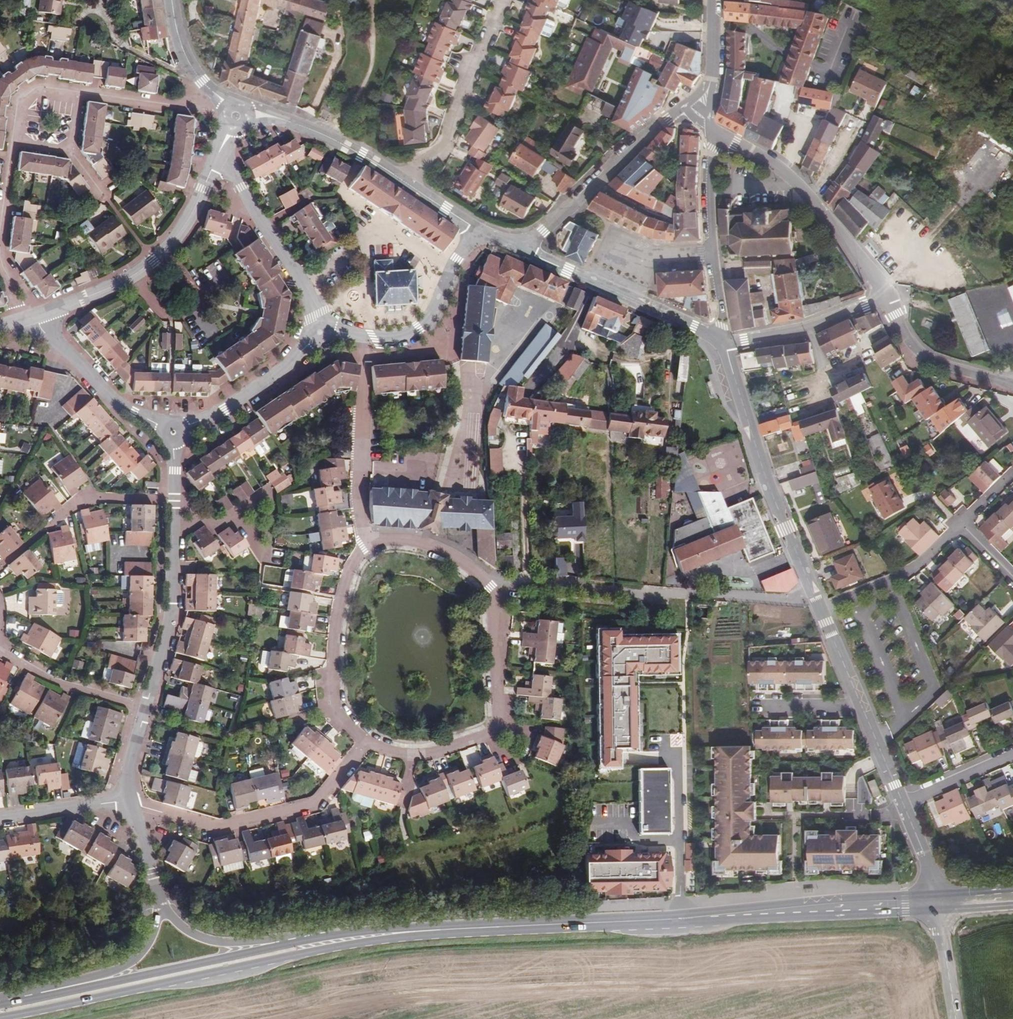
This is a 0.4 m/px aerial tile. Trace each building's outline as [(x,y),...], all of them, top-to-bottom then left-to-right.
[(69,20),(72,0),(52,0),(49,17),(69,20)] [(160,0),(146,0),(151,28),(153,39),(157,39),(158,46),(158,48),(170,46),(163,19),(160,0)] [(260,2),(254,0),(244,0),(228,62),(216,59),(213,72),(219,74),(217,82),(224,85),(224,87),(259,97),(262,80),(256,78),(258,70),(251,68),(268,0),(261,0),(260,2)] [(329,21),(332,12),(316,7),(317,1),(315,0),(269,0),(277,2),(275,8),(288,12),(289,10),(329,21)] [(444,13),(442,12),(434,34),(428,32),(421,52),(423,52),(421,59),(438,65),(441,59),(443,59),(445,52),(447,48),(451,49),(454,41),(451,40),(453,34),(459,36),(461,35),(464,29),(461,27),(459,27),(461,20),(464,21),(467,12),(465,11),(467,4),(470,5),(472,0),(449,0),(444,13)] [(524,3),(527,5),(544,10),(550,12),(551,10),(554,0),(525,0),(524,3)] [(551,10),(556,12),(559,12),(561,10),(564,0),(554,0),(551,10)] [(806,10),(807,0),(739,0),(739,1),(776,2),(806,10)] [(657,13),(630,1),(622,18),(629,21),(622,36),(642,46),(657,13)] [(806,62),(821,14),(806,10),(776,5),(721,3),(722,20),(795,25),(785,54),(777,80),(799,84),(806,62)] [(544,10),(527,5),(526,9),(542,15),(544,10)] [(542,15),(526,9),(522,8),(519,16),(522,17),(519,24),(516,32),(517,32),(534,38),(536,39),(542,24),(539,22),(542,15)] [(555,22),(547,19),(542,31),(550,34),(555,22)] [(49,40),(55,41),(57,28),(47,27),(45,34),(49,35),(49,40)] [(57,28),(55,41),(62,42),(63,36),(67,36),(67,30),(57,28)] [(153,47),(158,46),(157,39),(153,39),(151,28),(131,32),(135,47),(148,45),(147,37),(149,37),(153,47)] [(598,30),(592,43),(586,40),(567,83),(578,88),(589,92),(605,55),(608,48),(617,52),(614,59),(628,66),(631,60),(635,50),(657,60),(655,65),(664,70),(662,74),(652,70),(637,63),(623,92),(617,107),(605,102),(602,112),(613,116),(606,132),(617,142),(657,108),(655,107),(660,96),(667,84),(674,88),(678,81),(689,85),(691,78),(693,72),(693,63),(694,50),(675,43),(673,50),(674,51),(670,61),(663,59),(612,37),(598,30)] [(304,110),(313,78),(326,37),(305,31),(290,87),(273,83),(268,100),(304,110)] [(761,119),(763,110),(765,111),(769,95),(764,93),(766,88),(767,78),(752,76),(744,74),(743,34),(722,31),(722,69),(721,75),(718,97),(713,119),(721,123),(732,129),(770,151),(777,130),(760,122),(761,119)] [(515,38),(531,45),(534,38),(517,32),(515,38)] [(508,61),(525,68),(531,53),(528,52),(531,45),(515,38),(511,36),(508,45),(511,46),(508,53),(505,60),(508,61)] [(1004,38),(999,49),(1012,55),(1012,54),(1012,42),(1004,38)] [(2,154),(5,135),(3,135),(5,121),(3,120),(4,113),(4,106),(8,106),(8,104),(9,96),(17,90),(19,89),(17,86),(21,84),(25,80),(28,83),(32,80),(36,77),(46,78),(47,79),(47,76),(51,77),(57,78),(57,81),(62,82),(71,83),(85,85),(89,85),(90,79),(105,81),(104,87),(113,89),(122,90),(124,73),(106,70),(107,65),(100,63),(93,62),(92,68),(73,65),(73,64),(66,63),(65,61),(60,61),(57,63),(53,62),(49,62),(47,59),(41,58),(40,60),(35,58),(31,60),(28,59),(22,63),(21,62),(16,66),(15,68),(18,71),(14,74),(10,77),(7,75),(5,75),(0,78),(0,79),(1,80),(0,81),(0,153),(2,154)] [(438,65),(421,59),(419,64),(436,70),(438,65)] [(505,67),(523,73),(525,68),(508,61),(505,67)] [(436,70),(419,64),(417,63),(410,83),(412,84),(430,90),(436,93),(439,85),(435,83),(436,79),(438,71),(436,70)] [(498,87),(516,94),(518,94),(526,75),(523,73),(505,67),(500,64),(497,72),(501,74),(498,79),(496,86),(498,87)] [(157,71),(137,68),(136,74),(140,75),(138,92),(149,93),(156,94),(158,78),(156,77),(157,71)] [(918,83),(921,78),(906,69),(904,74),(918,83)] [(872,107),(882,85),(858,71),(848,90),(865,100),(864,102),(872,107)] [(578,88),(567,83),(565,89),(575,93),(578,88)] [(430,90),(412,84),(410,90),(428,96),(430,90)] [(799,84),(796,99),(829,107),(833,91),(799,84)] [(496,91),(514,98),(516,94),(498,87),(496,91)] [(906,93),(912,97),(916,91),(910,87),(906,93)] [(428,96),(410,90),(405,106),(407,107),(405,115),(426,121),(428,114),(426,112),(428,105),(431,98),(428,96)] [(485,104),(482,113),(501,121),(504,114),(507,115),(514,98),(496,91),(494,90),(491,98),(488,106),(485,104)] [(837,106),(841,93),(835,92),(831,105),(837,106)] [(878,100),(871,116),(880,119),(887,103),(878,100)] [(82,143),(81,151),(96,173),(101,180),(112,172),(100,155),(102,140),(106,105),(87,102),(86,110),(84,127),(82,137),(82,143)] [(835,132),(844,112),(830,106),(829,107),(801,166),(813,173),(815,170),(816,166),(818,167),(835,132)] [(155,124),(155,116),(148,115),(141,114),(133,113),(132,121),(129,121),(128,126),(135,127),(134,130),(150,133),(150,130),(156,130),(157,124),(155,124)] [(193,154),(191,152),(192,145),(194,136),(195,124),(198,123),(195,116),(178,114),(175,133),(177,133),(172,168),(168,185),(163,184),(161,191),(176,195),(177,188),(185,190),(187,180),(189,172),(190,163),(191,158),(193,158),(193,154)] [(426,121),(405,115),(403,120),(405,129),(426,126),(426,121)] [(847,240),(860,228),(868,236),(886,221),(877,210),(846,196),(864,178),(878,158),(869,151),(883,125),(870,120),(866,129),(862,139),(860,145),(851,159),(847,165),(838,175),(819,199),(818,204),(847,240)] [(470,130),(473,131),(470,135),(464,146),(473,152),(468,161),(478,164),(482,166),(486,159),(482,158),(497,133),(476,121),(470,130)] [(426,126),(405,129),(406,137),(404,138),(407,155),(427,152),(426,143),(425,134),(427,134),(426,126)] [(688,130),(678,129),(677,154),(675,197),(665,191),(662,199),(649,191),(662,167),(650,157),(660,148),(669,127),(660,126),(649,137),(639,147),(637,145),(630,152),(632,153),(622,162),(608,176),(603,181),(624,191),(634,196),(651,206),(673,220),(673,223),(640,213),(595,190),(588,202),(615,218),(635,230),(651,235),(661,237),(671,239),(692,236),(690,205),(689,190),(689,185),(691,160),(692,137),(693,134),(688,133),(688,130)] [(569,152),(581,135),(569,127),(550,156),(567,167),(574,156),(569,152)] [(957,182),(988,143),(1012,164),(1012,151),(987,130),(949,176),(957,182)] [(279,167),(278,165),(285,161),(286,164),(295,159),(296,162),(303,158),(297,147),(293,140),(285,143),(277,148),(275,144),(266,149),(253,155),(242,161),(252,179),(259,175),(260,177),(279,167)] [(320,162),(325,154),(312,147),(308,155),(320,162)] [(536,161),(515,147),(512,152),(514,153),(506,165),(525,178),(536,162),(536,161)] [(50,178),(50,179),(67,182),(79,198),(90,190),(85,183),(70,165),(67,161),(44,158),(35,157),(28,156),(19,155),(16,174),(33,176),(50,178)] [(338,185),(348,166),(334,159),(333,161),(327,157),(319,171),(334,179),(332,182),(338,185)] [(544,158),(539,166),(552,174),(557,166),(544,158)] [(469,169),(456,194),(475,203),(493,169),(482,166),(478,164),(474,172),(469,169)] [(441,251),(456,230),(382,178),(378,176),(370,171),(364,167),(349,187),(365,199),(386,213),(402,224),(416,234),(431,245),(441,251)] [(987,202),(995,209),(1012,186),(1012,171),(987,202)] [(510,183),(512,178),(503,173),(497,184),(508,190),(502,202),(528,216),(537,198),(510,183)] [(571,186),(554,174),(547,185),(553,189),(551,193),(557,198),(571,186)] [(280,202),(295,195),(291,189),(282,194),(280,196),(279,194),(276,194),(277,198),(280,202)] [(160,208),(146,192),(123,210),(136,227),(160,208)] [(877,210),(880,214),(888,207),(886,204),(887,204),(876,192),(868,200),(877,210)] [(298,201),(295,195),(280,202),(280,203),(283,209),(298,201)] [(714,233),(725,233),(724,225),(735,216),(743,215),(742,205),(724,206),(724,196),(713,196),(714,233)] [(58,287),(55,285),(53,286),(47,278),(45,279),(30,260),(27,257),(29,247),(28,247),(29,239),(32,222),(39,223),(41,216),(41,208),(30,207),(30,204),(25,203),(22,220),(14,219),(12,227),(9,253),(14,254),(13,260),(19,267),(23,273),(21,275),(28,285),(31,289),(34,288),(43,300),(58,291),(58,287)] [(724,225),(725,233),(725,242),(735,248),(783,246),(782,233),(790,233),(789,222),(783,222),(782,211),(768,210),(768,205),(742,205),(743,215),(735,216),(724,225)] [(302,206),(289,215),(294,221),(296,220),(316,250),(320,247),(323,252),(336,242),(330,231),(327,233),(316,216),(318,214),(314,208),(307,213),(302,206)] [(219,213),(207,210),(203,228),(210,230),(210,234),(226,239),(230,223),(223,222),(225,215),(219,213)] [(110,245),(111,246),(125,236),(111,219),(93,233),(85,222),(80,226),(78,229),(84,237),(89,237),(100,252),(110,245)] [(564,220),(558,226),(567,230),(559,248),(563,250),(562,255),(578,262),(593,232),(570,223),(564,220)] [(257,294),(255,295),(256,311),(259,311),(256,320),(254,319),(247,328),(248,331),(211,356),(219,367),(227,379),(238,372),(260,357),(257,352),(277,339),(277,334),(286,296),(274,277),(277,275),(276,273),(278,272),(256,239),(254,240),(251,234),(247,228),(240,226),(238,239),(243,248),(232,255),(257,294)] [(112,247),(111,246),(110,245),(100,252),(102,255),(112,247)] [(801,253),(790,255),(791,264),(802,262),(801,253)] [(791,264),(790,255),(767,256),(771,297),(795,295),(791,264)] [(763,256),(740,257),(742,270),(745,270),(764,269),(763,256)] [(391,261),(373,261),(373,265),(377,307),(414,304),(413,271),(391,271),(391,261)] [(553,307),(563,289),(507,261),(505,265),(496,261),(496,264),(489,263),(486,288),(494,289),(492,305),(503,308),(508,296),(506,294),(509,287),(511,288),(553,307)] [(479,280),(474,287),(486,288),(489,263),(485,270),(479,280)] [(78,275),(80,278),(75,279),(78,287),(91,282),(89,277),(98,274),(95,266),(87,269),(89,271),(78,275)] [(479,280),(485,270),(481,268),(475,277),(479,280)] [(681,294),(676,304),(703,316),(698,269),(682,270),(674,270),(655,270),(656,294),(660,295),(681,294)] [(730,326),(759,322),(756,301),(759,301),(758,289),(745,290),(743,278),(742,273),(721,275),(730,326)] [(486,288),(474,287),(468,286),(465,328),(463,339),(461,360),(486,363),(488,344),(489,335),(490,331),(491,313),(492,305),(494,289),(486,288)] [(973,357),(990,349),(966,292),(949,298),(973,357)] [(575,318),(585,299),(572,294),(564,313),(575,318)] [(795,295),(771,297),(771,304),(766,305),(768,321),(784,318),(798,317),(798,313),(797,304),(795,295)] [(835,296),(797,304),(798,313),(837,302),(835,296)] [(616,331),(624,315),(593,302),(590,302),(580,337),(589,340),(591,334),(596,323),(616,331)] [(89,311),(78,322),(81,326),(78,330),(89,344),(118,377),(125,371),(129,368),(125,363),(122,361),(126,358),(118,350),(121,347),(112,337),(109,339),(103,332),(95,323),(98,321),(89,311)] [(127,329),(129,331),(132,333),(143,322),(138,318),(127,329)] [(638,333),(643,335),(647,325),(636,320),(629,336),(634,339),(638,333)] [(856,334),(859,339),(874,329),(871,324),(869,321),(865,322),(856,325),(844,329),(849,337),(856,334)] [(652,338),(652,337),(656,328),(647,325),(643,335),(652,338)] [(839,341),(849,337),(844,329),(842,325),(835,328),(824,332),(828,353),(840,348),(839,341)] [(664,341),(667,333),(656,328),(652,337),(664,341)] [(884,344),(874,329),(859,339),(868,354),(884,344)] [(522,386),(558,345),(542,332),(500,381),(510,391),(518,382),(522,386)] [(813,359),(828,353),(824,332),(817,334),(809,337),(813,359)] [(589,340),(611,349),(612,341),(591,334),(589,340)] [(795,343),(789,344),(791,363),(801,361),(799,342),(795,343)] [(782,344),(778,345),(781,364),(791,363),(789,344),(782,344)] [(868,354),(872,360),(888,350),(884,344),(868,354)] [(735,350),(738,369),(756,367),(756,362),(769,361),(770,366),(781,364),(778,345),(764,346),(735,350)] [(878,373),(896,362),(892,356),(888,350),(872,360),(870,362),(875,369),(878,373)] [(495,393),(494,397),(500,398),(499,420),(525,422),(525,436),(531,437),(531,430),(539,430),(539,444),(548,445),(548,425),(606,432),(605,417),(602,417),(602,410),(555,406),(578,357),(568,352),(550,374),(556,378),(555,381),(558,382),(559,379),(562,381),(556,395),(551,405),(529,403),(524,402),(518,402),(519,394),(508,392),(496,391),(495,393)] [(255,412),(257,415),(270,435),(329,396),(328,394),(332,390),(333,392),(348,389),(348,388),(354,389),(358,366),(351,364),(343,363),(335,361),(327,366),(314,375),(313,373),(270,402),(255,412)] [(372,376),(374,394),(444,388),(443,379),(450,379),(449,366),(442,366),(441,361),(436,362),(389,366),(371,367),(372,376)] [(56,374),(42,372),(28,369),(28,373),(3,367),(0,367),(0,390),(7,392),(6,397),(10,398),(11,393),(23,395),(24,392),(34,394),(33,399),(36,400),(37,398),(50,401),(55,381),(56,374)] [(227,379),(219,367),(214,371),(215,371),(219,385),(222,383),(227,379)] [(156,371),(149,371),(149,374),(139,374),(139,371),(125,371),(118,377),(124,384),(131,384),(132,392),(156,392),(168,393),(168,374),(156,374),(156,371)] [(208,385),(219,385),(215,371),(201,371),(201,375),(189,375),(189,371),(182,371),(182,374),(172,374),(172,391),(173,393),(183,393),(189,393),(200,393),(208,393),(208,385)] [(552,392),(556,395),(562,381),(559,379),(558,382),(556,386),(554,384),(552,387),(553,389),(552,392)] [(496,391),(508,392),(510,391),(500,381),(493,390),(495,393),(496,391)] [(848,398),(856,394),(850,381),(819,396),(825,409),(839,403),(848,398)] [(892,394),(902,409),(909,404),(923,395),(915,385),(905,392),(898,381),(889,387),(893,393),(892,394)] [(101,461),(104,463),(108,460),(115,466),(123,476),(128,472),(137,482),(154,467),(151,463),(145,457),(141,461),(136,455),(128,446),(123,441),(119,436),(115,432),(117,429),(113,424),(109,420),(105,415),(96,405),(82,389),(62,406),(75,420),(78,417),(92,434),(100,444),(98,446),(103,454),(100,457),(101,460),(101,461)] [(909,404),(922,422),(924,421),(941,410),(939,408),(936,403),(928,391),(923,395),(909,404)] [(845,416),(855,411),(848,398),(839,403),(845,416)] [(618,419),(608,418),(609,432),(628,434),(628,439),(641,441),(642,436),(659,438),(664,438),(664,420),(654,419),(654,415),(644,414),(644,417),(631,415),(627,399),(621,400),(623,414),(617,413),(618,419)] [(956,424),(964,417),(953,403),(941,410),(924,421),(937,439),(956,424)] [(755,420),(757,428),(780,419),(777,411),(755,420)] [(824,415),(823,412),(793,423),(795,428),(824,415)] [(977,420),(970,412),(964,417),(956,424),(962,432),(965,430),(984,454),(1000,440),(981,417),(977,420)] [(830,448),(839,445),(824,415),(795,428),(799,438),(804,436),(821,430),(830,448)] [(206,483),(212,479),(209,474),(216,469),(219,471),(225,467),(223,464),(231,459),(233,461),(239,458),(238,455),(246,449),(247,451),(253,447),(261,442),(263,441),(261,438),(267,434),(256,419),(250,423),(241,429),(242,430),(235,434),(227,439),(222,443),(208,452),(198,459),(201,463),(195,466),(185,473),(198,491),(208,485),(206,483)] [(492,419),(488,419),(486,426),(487,437),(494,437),(494,427),(495,419),(492,419)] [(757,428),(761,439),(785,430),(784,427),(780,419),(757,428)] [(800,441),(799,438),(795,428),(790,430),(788,425),(784,427),(785,430),(791,443),(800,441)] [(868,429),(865,430),(884,469),(897,462),(879,432),(872,435),(868,429)] [(513,437),(513,449),(526,449),(525,436),(513,437)] [(266,449),(261,442),(253,447),(258,454),(266,449)] [(489,471),(499,471),(497,446),(487,446),(489,471)] [(674,454),(674,450),(666,449),(664,459),(674,460),(674,454)] [(674,462),(687,462),(684,455),(674,454),(674,460),(674,462)] [(86,479),(67,455),(51,467),(71,495),(78,490),(75,487),(86,479)] [(342,503),(340,490),(332,491),(331,486),(340,485),(339,478),(345,477),(342,459),(324,459),(325,469),(317,470),(320,488),(313,490),(316,507),(342,503)] [(663,466),(674,468),(674,462),(674,460),(664,459),(663,466)] [(987,492),(1003,477),(988,461),(973,476),(987,492)] [(674,468),(673,491),(688,491),(698,519),(706,517),(697,491),(687,462),(674,462),(674,468)] [(275,469),(270,473),(274,478),(279,474),(275,469)] [(817,502),(823,500),(811,471),(788,480),(793,492),(810,486),(817,502)] [(272,487),(286,479),(282,473),(279,474),(274,478),(270,473),(265,476),(272,487)] [(887,521),(905,511),(885,476),(868,486),(874,497),(873,499),(887,521)] [(39,479),(21,494),(42,517),(53,508),(55,511),(61,506),(39,479)] [(277,493),(290,484),(286,479),(272,487),(277,493)] [(666,480),(655,480),(655,498),(666,498),(666,480)] [(246,481),(238,486),(246,498),(253,493),(246,481)] [(246,498),(238,486),(231,491),(239,503),(246,498)] [(493,532),(491,501),(469,502),(469,499),(459,499),(460,503),(446,503),(447,501),(443,497),(441,499),(434,494),(435,493),(430,489),(429,491),(415,491),(381,490),(370,490),(370,500),(370,510),(372,523),(377,524),(410,525),(416,525),(416,527),(419,528),(420,527),(428,532),(426,534),(430,537),(432,534),(452,533),(452,536),(461,536),(461,533),(470,533),(493,532)] [(958,500),(948,490),(943,494),(952,505),(958,500)] [(774,552),(754,499),(728,508),(722,491),(697,491),(706,517),(698,519),(690,522),(689,520),(683,521),(683,523),(672,527),(670,552),(675,562),(678,561),(680,568),(743,547),(749,560),(774,552)] [(216,501),(224,513),(232,507),(224,496),(216,501)] [(1002,506),(1005,509),(1010,505),(1012,507),(1012,506),(1012,497),(1002,506)] [(571,520),(552,521),(552,541),(573,540),(573,544),(582,544),(581,505),(571,505),(571,520)] [(1005,509),(998,515),(1012,529),(1012,530),(1012,506),(1012,507),(1010,505),(1005,509)] [(153,519),(153,506),(130,506),(130,519),(153,519)] [(336,515),(335,511),(316,514),(322,550),(341,547),(340,541),(346,540),(342,515),(336,515)] [(109,544),(104,519),(103,512),(89,515),(89,512),(82,513),(88,546),(85,547),(87,554),(103,551),(102,545),(109,544)] [(819,554),(842,545),(829,513),(810,521),(819,546),(816,547),(819,554)] [(998,515),(997,514),(987,523),(990,527),(986,531),(995,542),(1000,537),(1001,538),(1012,529),(998,515)] [(152,533),(153,519),(130,519),(130,532),(152,533)] [(926,551),(940,537),(929,526),(925,531),(922,527),(913,520),(907,525),(904,523),(896,529),(906,540),(905,541),(920,556),(926,551)] [(61,531),(48,533),(47,534),(54,564),(75,560),(68,525),(60,526),(61,531)] [(204,526),(193,533),(198,541),(194,544),(204,559),(220,548),(216,541),(204,526)] [(1,560),(21,543),(7,527),(0,533),(0,547),(2,550),(0,551),(0,558),(1,560)] [(219,535),(220,538),(234,557),(248,547),(237,532),(233,535),(231,532),(228,528),(224,532),(219,535)] [(512,530),(496,531),(497,545),(513,544),(512,530)] [(504,547),(497,547),(498,565),(514,564),(513,552),(504,552),(504,547)] [(553,547),(553,571),(564,572),(563,547),(553,547)] [(960,549),(949,559),(951,560),(964,573),(975,564),(973,562),(978,558),(968,548),(963,551),(960,549)] [(41,567),(27,550),(8,565),(13,572),(18,568),(27,579),(41,567)] [(322,575),(328,576),(328,571),(336,572),(338,559),(313,554),(312,556),(307,556),(303,557),(301,571),(291,570),(288,572),(285,586),(314,591),(315,585),(320,586),(322,575)] [(834,590),(862,580),(852,556),(833,563),(837,576),(830,579),(834,590)] [(964,573),(951,560),(944,566),(941,569),(943,572),(935,579),(947,592),(965,575),(964,573)] [(122,641),(146,641),(146,615),(152,615),(152,561),(124,561),(124,575),(129,575),(128,613),(122,613),(122,641)] [(931,574),(935,579),(943,572),(941,569),(944,566),(942,564),(931,574)] [(787,593),(798,582),(793,569),(760,581),(765,592),(787,593)] [(184,611),(188,611),(214,611),(214,573),(188,574),(185,574),(185,586),(185,587),(190,587),(190,599),(184,599),(184,602),(184,611)] [(929,590),(923,596),(915,604),(931,621),(939,613),(942,616),(954,605),(932,582),(926,587),(929,590)] [(920,593),(923,596),(929,590),(926,587),(920,593)] [(36,605),(29,604),(29,616),(55,617),(56,592),(36,591),(36,598),(36,605)] [(288,628),(302,631),(305,631),(307,625),(313,626),(317,602),(312,601),(313,596),(290,592),(286,610),(290,610),(289,617),(280,616),(278,626),(288,628)] [(254,619),(256,604),(248,603),(246,618),(254,619)] [(969,614),(964,620),(972,628),(971,629),(986,643),(1005,625),(994,613),(990,617),(987,614),(979,605),(969,614)] [(211,618),(200,615),(198,621),(184,617),(182,624),(181,629),(185,630),(183,641),(177,640),(176,646),(174,652),(179,654),(203,660),(213,625),(209,624),(211,618)] [(529,654),(534,655),(534,659),(533,662),(551,663),(553,644),(560,644),(561,638),(563,639),(564,635),(561,631),(558,631),(558,634),(554,633),(556,622),(553,621),(547,621),(537,620),(537,626),(531,626),(531,634),(523,633),(522,640),(522,647),(528,647),(528,654),(529,654)] [(61,639),(32,624),(25,637),(23,635),(19,642),(28,647),(50,659),(61,639)] [(595,633),(597,770),(620,769),(620,753),(636,752),(636,693),(628,693),(628,672),(677,672),(676,634),(633,634),(633,637),(619,637),(619,628),(599,628),(600,633),(595,633)] [(990,648),(1004,663),(1005,662),(1012,670),(1012,669),(1012,633),(1009,629),(990,648)] [(311,642),(303,641),(304,636),(302,636),(287,633),(286,633),(283,652),(270,650),(267,667),(268,668),(268,671),(275,672),(275,670),(276,668),(281,669),(286,671),(287,665),(295,666),(297,654),(309,656),(311,642)] [(105,672),(109,674),(107,683),(128,689),(132,675),(137,662),(130,661),(111,655),(105,672)] [(201,723),(206,705),(211,688),(196,684),(201,666),(173,658),(170,666),(169,670),(174,672),(173,677),(189,682),(187,688),(181,687),(178,697),(171,695),(168,706),(181,711),(179,717),(201,723)] [(13,665),(6,661),(4,665),(0,663),(0,688),(13,665)] [(74,661),(72,669),(80,671),(82,663),(74,661)] [(769,661),(749,662),(750,683),(761,683),(761,691),(769,691),(769,661)] [(787,661),(769,661),(769,691),(779,691),(779,683),(788,683),(787,661)] [(806,661),(787,661),(788,683),(799,683),(799,691),(806,691),(806,661)] [(825,661),(806,661),(806,691),(817,691),(817,683),(825,683),(825,661)] [(32,682),(35,678),(28,674),(11,704),(29,715),(45,688),(32,682)] [(531,682),(525,682),(524,687),(517,687),(516,695),(529,696),(528,702),(535,703),(535,709),(541,710),(540,717),(558,719),(560,699),(547,698),(549,678),(531,676),(531,682)] [(284,678),(268,682),(273,701),(270,702),(274,719),(298,713),(296,706),(301,704),(295,681),(286,683),(284,678)] [(948,689),(935,700),(940,706),(953,695),(948,689)] [(63,698),(50,691),(35,718),(53,728),(70,698),(64,695),(63,698)] [(964,716),(965,721),(969,729),(976,726),(975,723),(979,721),(994,715),(992,710),(989,703),(970,710),(970,713),(964,716)] [(997,723),(1012,717),(1012,716),(1012,706),(1012,703),(992,710),(994,715),(997,723)] [(124,715),(100,708),(95,725),(90,724),(87,726),(84,737),(108,745),(112,732),(119,734),(124,715)] [(960,717),(937,727),(939,732),(942,738),(946,748),(946,749),(954,746),(953,742),(956,741),(972,735),(969,729),(965,721),(961,722),(960,717)] [(815,730),(809,730),(809,747),(815,747),(815,749),(832,749),(832,719),(822,719),(822,727),(822,729),(815,729),(815,730)] [(841,719),(832,719),(832,749),(849,749),(849,747),(855,747),(855,730),(849,730),(849,729),(841,729),(841,727),(841,719)] [(764,730),(757,730),(757,747),(764,747),(764,749),(781,749),(781,720),(771,720),(771,727),(771,729),(764,729),(764,730)] [(781,720),(781,749),(797,749),(797,747),(803,747),(803,730),(797,730),(797,729),(790,729),(790,727),(790,720),(781,720)] [(559,735),(562,727),(543,725),(542,735),(537,735),(532,746),(538,748),(534,758),(554,765),(561,744),(553,740),(555,734),(559,735)] [(292,742),(328,774),(341,759),(337,756),(339,754),(332,747),(334,744),(317,728),(313,732),(306,726),(292,742)] [(945,758),(941,749),(935,734),(933,731),(915,739),(916,741),(907,744),(915,762),(923,759),(927,758),(930,763),(945,758)] [(185,780),(193,782),(196,772),(188,769),(192,756),(196,741),(196,738),(176,733),(173,740),(167,741),(161,764),(167,766),(164,775),(169,777),(185,781),(185,780)] [(941,749),(946,748),(942,738),(940,739),(937,733),(935,734),(941,749)] [(199,742),(196,741),(192,756),(195,757),(199,755),(201,745),(199,742)] [(103,765),(107,751),(89,746),(86,754),(80,752),(75,768),(106,777),(109,766),(103,765)] [(751,746),(717,746),(719,860),(720,869),(730,869),(771,868),(782,868),(782,859),(781,834),(753,834),(753,820),(757,819),(757,810),(752,810),(752,808),(753,808),(751,746)] [(301,760),(304,753),(291,747),(288,754),(301,760)] [(511,766),(505,768),(502,763),(496,765),(491,752),(480,757),(482,762),(472,766),(480,786),(501,777),(507,794),(526,786),(519,768),(513,770),(511,766)] [(54,790),(62,789),(59,765),(37,768),(39,787),(53,785),(54,790)] [(456,767),(427,778),(428,783),(419,787),(421,792),(414,795),(408,813),(410,816),(428,809),(427,807),(448,799),(443,787),(450,785),(454,797),(475,789),(467,768),(458,771),(456,767)] [(667,768),(638,769),(639,835),(669,834),(667,768)] [(25,788),(34,787),(31,769),(5,772),(8,797),(20,796),(20,795),(19,789),(25,788)] [(401,782),(394,780),(395,775),(372,769),(370,774),(360,771),(359,776),(355,775),(344,789),(395,804),(399,788),(401,782)] [(277,773),(249,780),(228,785),(234,812),(240,810),(247,808),(246,803),(254,801),(262,799),(264,804),(272,802),(283,799),(279,779),(277,773)] [(784,781),(773,781),(773,807),(788,807),(788,792),(794,792),(794,807),(825,806),(825,792),(831,792),(831,806),(846,806),(846,781),(835,781),(835,777),(824,777),(825,782),(794,782),(794,777),(784,778),(784,781)] [(167,782),(162,781),(153,778),(150,790),(163,794),(161,802),(182,808),(188,788),(167,782)] [(878,781),(871,783),(876,797),(882,796),(878,781)] [(860,793),(868,792),(866,783),(859,784),(860,793)] [(1003,807),(1012,803),(1012,784),(1008,786),(1007,784),(995,789),(995,790),(1001,804),(1003,807)] [(985,811),(1001,804),(995,790),(988,792),(986,786),(976,790),(985,811)] [(395,804),(401,806),(406,790),(399,788),(395,804)] [(970,820),(959,793),(957,789),(951,791),(953,795),(946,798),(935,803),(945,826),(956,822),(957,825),(970,820)] [(225,871),(244,867),(242,859),(248,858),(249,862),(271,856),(292,852),(291,848),(298,846),(303,845),(304,849),(326,844),(346,839),(344,833),(351,832),(346,813),(340,814),(338,808),(332,809),(334,816),(320,819),(322,825),(315,826),(313,821),(307,822),(305,816),(297,818),(298,822),(286,825),(285,821),(276,823),(277,830),(271,832),(273,837),(259,841),(258,835),(251,837),(249,830),(242,832),(244,840),(238,842),(237,838),(227,840),(225,835),(222,836),(213,838),(214,842),(209,844),(215,866),(223,864),(225,871)] [(107,877),(125,887),(135,869),(127,864),(130,859),(114,851),(116,847),(108,842),(111,837),(108,835),(96,829),(87,823),(85,822),(81,828),(73,823),(71,825),(66,823),(57,839),(82,853),(89,841),(94,843),(87,855),(110,869),(107,877)] [(27,834),(5,837),(5,840),(0,840),(0,862),(8,861),(8,858),(39,854),(35,824),(26,825),(27,834)] [(841,833),(811,833),(812,859),(812,867),(822,867),(872,866),(882,866),(882,857),(882,832),(860,832),(850,832),(850,828),(843,828),(844,833),(841,833)] [(199,841),(182,836),(179,842),(173,840),(170,839),(165,850),(169,852),(165,861),(185,870),(199,841)] [(685,842),(684,870),(695,871),(697,842),(685,842)] [(659,859),(659,854),(627,854),(627,850),(602,850),(602,854),(581,854),(582,890),(602,890),(602,894),(628,894),(628,891),(662,890),(662,886),(665,886),(665,859),(659,859)] [(884,857),(882,857),(882,866),(872,866),(872,871),(884,870),(884,857)] [(782,868),(771,868),(771,873),(783,872),(783,859),(782,859),(782,868)] [(812,867),(812,859),(811,859),(811,872),(822,871),(822,867),(812,867)] [(720,869),(719,860),(718,860),(718,873),(730,873),(730,869),(720,869)]
